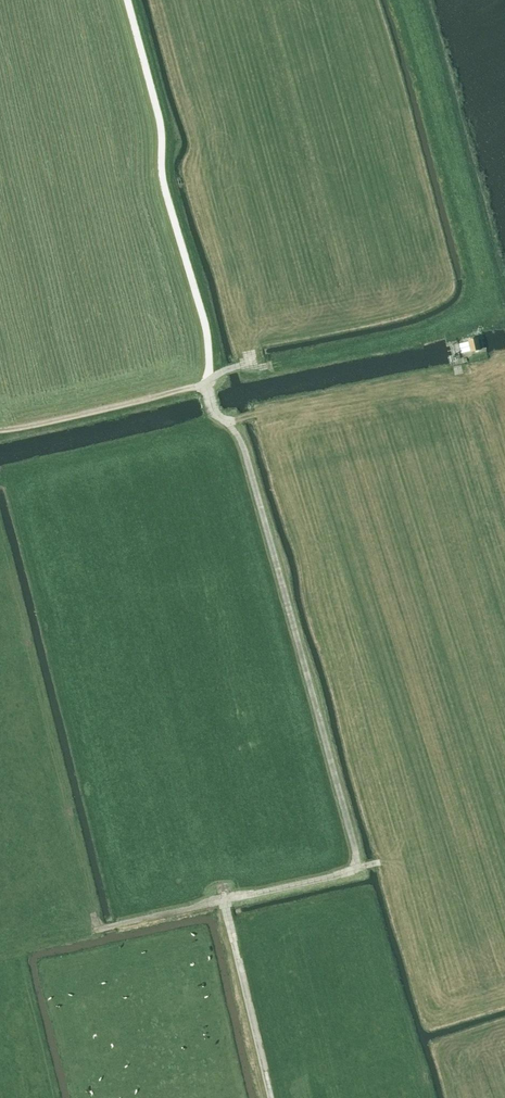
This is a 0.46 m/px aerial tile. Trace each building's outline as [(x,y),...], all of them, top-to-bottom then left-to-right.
[(468,341),(471,352),(480,350),(477,339),(468,341)]
